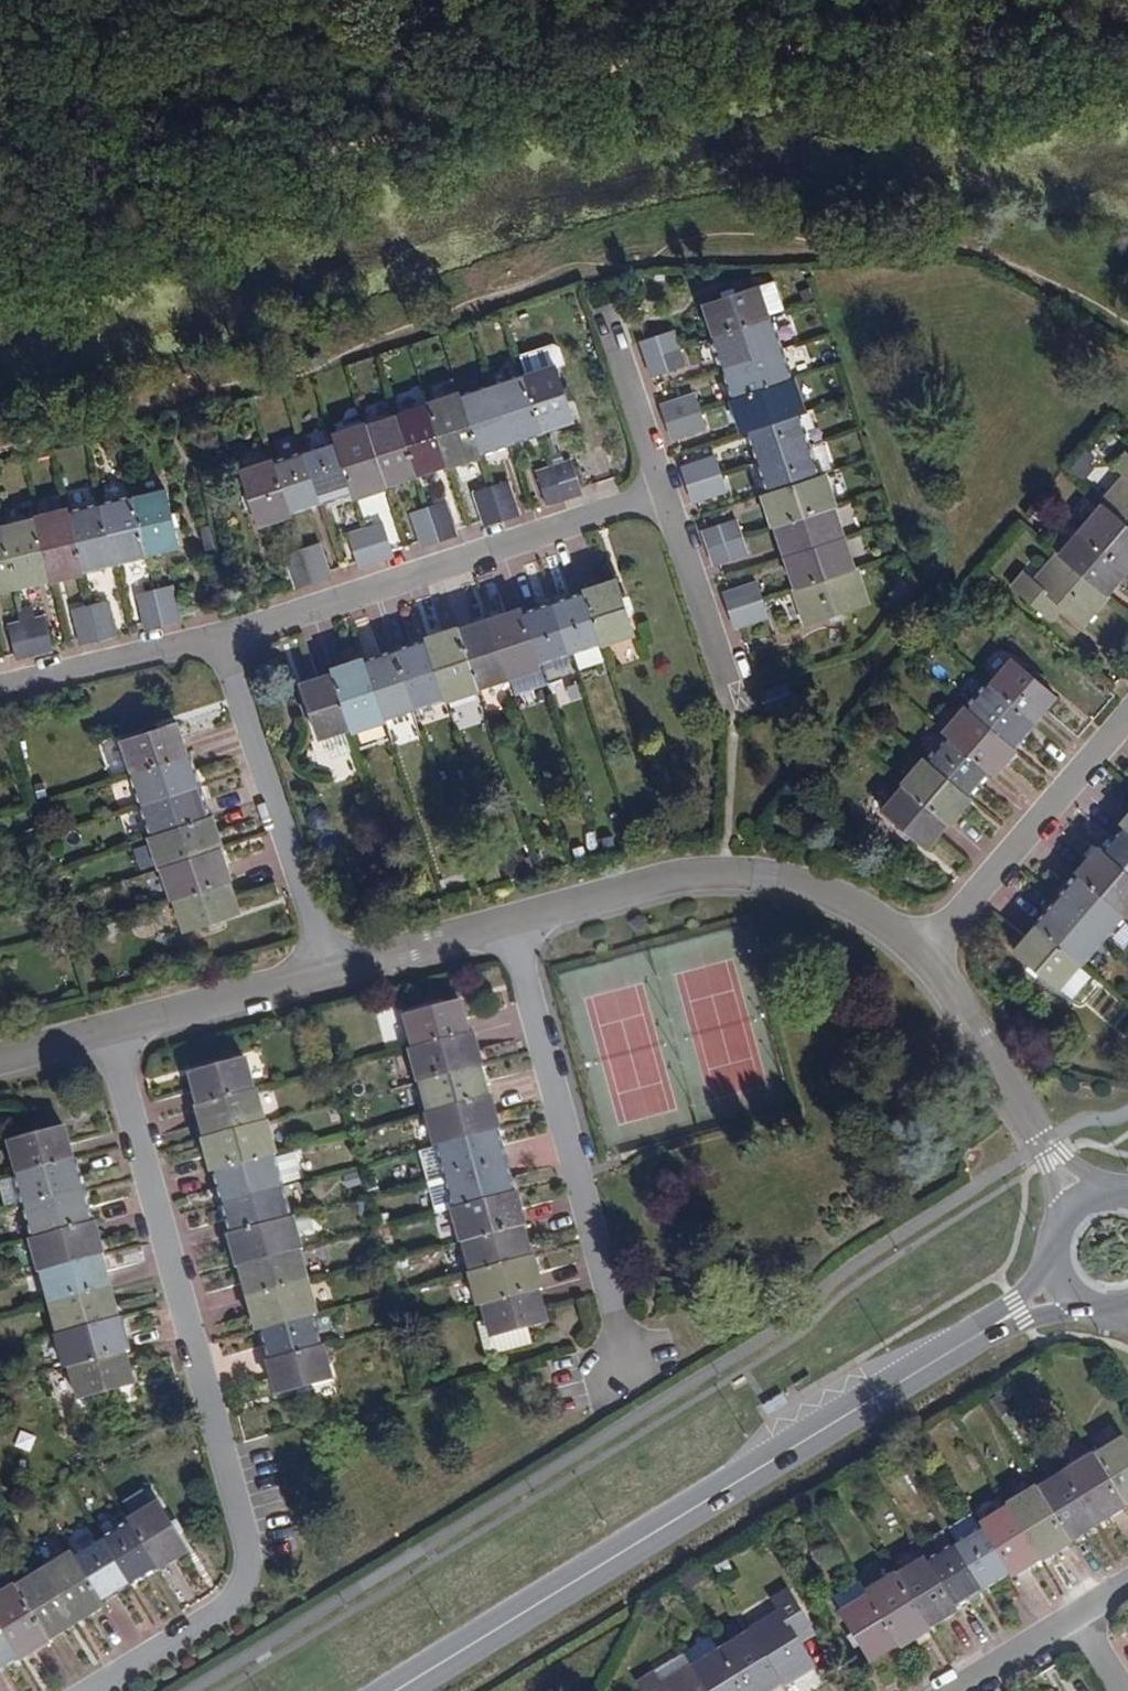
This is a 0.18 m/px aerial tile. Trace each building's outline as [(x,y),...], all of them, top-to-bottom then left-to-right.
[(721,333),(773,316),(762,281),(738,289),(726,293),(710,298),(721,333)] [(724,285),(726,293),(738,289),(735,281),(724,285)] [(773,316),(721,333),(719,334),(729,367),(788,349),(776,315),(773,316)] [(651,356),(684,345),(680,330),(647,340),(651,356)] [(532,371),(562,359),(555,343),(526,355),(532,371)] [(690,360),(684,345),(651,356),(656,371),(690,360)] [(729,367),(739,398),(798,379),(788,349),(729,367)] [(525,373),(544,428),(576,418),(569,396),(565,383),(558,362),(525,373)] [(544,428),(525,373),(524,370),(493,381),(513,441),(545,431),(544,428)] [(798,379),(739,398),(738,399),(747,430),(753,428),(802,413),(810,411),(800,379),(798,379)] [(482,451),(513,441),(493,381),(462,392),(482,451)] [(569,396),(576,394),(571,381),(565,383),(569,396)] [(482,451),(462,392),(461,389),(428,400),(430,405),(449,462),(450,465),(483,454),(482,451)] [(672,419),(705,409),(701,393),(667,404),(672,419)] [(449,462),(430,405),(399,415),(418,471),(449,462)] [(709,423),(705,409),(672,419),(676,434),(709,423)] [(753,428),(764,460),(812,445),(802,413),(753,428)] [(368,424),(388,481),(418,471),(399,415),(368,424)] [(389,485),(388,481),(368,424),(367,422),(336,433),(338,439),(355,488),(357,496),(389,485)] [(355,488),(338,439),(307,450),(323,499),(355,488)] [(812,445),(764,460),(774,491),(822,476),(812,445)] [(307,450),(276,460),(292,509),(323,499),(307,450)] [(293,513),(292,509),(276,460),(274,455),(245,465),(253,488),(256,500),(264,523),(293,513)] [(692,482),(726,472),(721,455),(687,466),(692,482)] [(556,465),(566,494),(582,489),(571,460),(556,465)] [(549,500),(566,494),(556,465),(540,470),(549,500)] [(726,472),(692,482),(697,498),(730,486),(726,472)] [(782,523),(836,506),(840,505),(830,474),(822,476),(774,491),(769,493),(778,524),(782,523)] [(1127,516),(1127,478),(1109,500),(1111,502),(1127,516)] [(493,485),(503,515),(518,509),(509,480),(493,485)] [(170,485),(136,493),(150,551),(185,543),(179,520),(176,508),(170,485)] [(503,515),(493,485),(477,490),(487,520),(503,515)] [(253,488),(245,491),(250,503),(256,500),(253,488)] [(104,499),(119,561),(150,554),(150,551),(136,493),(135,492),(104,499)] [(71,507),(86,568),(119,561),(104,499),(71,507)] [(447,501),(430,507),(440,537),(456,531),(447,501)] [(1111,502),(1090,527),(1127,560),(1127,516),(1111,502)] [(86,568),(71,507),(71,505),(39,512),(39,514),(54,576),(55,578),(87,571),(86,568)] [(836,506),(782,523),(793,555),(847,538),(836,506)] [(179,520),(185,519),(182,507),(176,508),(179,520)] [(440,537),(430,507),(415,512),(425,541),(440,537)] [(39,514),(8,522),(23,583),(54,576),(39,514)] [(712,546),(746,535),(740,516),(707,527),(712,546)] [(8,522),(0,524),(0,589),(23,583),(8,522)] [(368,527),(378,558),(394,552),(383,522),(368,527)] [(378,558),(368,527),(353,532),(363,562),(378,558)] [(1090,527),(1068,553),(1111,590),(1127,570),(1127,560),(1090,527)] [(746,535),(712,546),(716,560),(751,550),(746,535)] [(802,585),(857,568),(847,538),(793,555),(802,585)] [(304,548),(314,578),(333,573),(322,542),(304,548)] [(301,583),(314,578),(304,548),(291,552),(301,583)] [(1111,590),(1068,553),(1065,551),(1044,574),(1034,565),(1021,580),(1057,610),(1066,599),(1073,604),(1090,619),(1113,592),(1111,590)] [(857,568),(802,585),(800,586),(810,617),(832,610),(844,607),(869,599),(859,568),(857,568)] [(589,586),(590,588),(608,640),(608,643),(638,633),(631,613),(626,598),(619,576),(589,586)] [(727,589),(732,608),(767,597),(760,579),(727,589)] [(159,587),(167,620),(182,617),(175,583),(159,587)] [(151,625),(167,620),(159,587),(143,591),(151,625)] [(574,651),(608,640),(590,588),(557,599),(574,651)] [(631,613),(638,610),(633,596),(626,598),(631,613)] [(767,597),(732,608),(737,623),(771,611),(767,597)] [(113,598),(95,603),(102,636),(121,632),(113,598)] [(542,662),(574,651),(557,599),(525,609),(542,662)] [(1073,604),(1066,599),(1057,610),(1056,611),(1063,617),(1073,604)] [(102,636),(95,603),(80,607),(88,639),(102,636)] [(542,662),(525,609),(524,605),(491,616),(511,677),(544,667),(542,662)] [(834,619),(847,615),(844,607),(832,610),(834,619)] [(31,618),(39,651),(55,647),(47,614),(31,618)] [(460,627),(481,687),(511,677),(491,616),(460,627)] [(39,651),(31,618),(16,621),(23,655),(39,651)] [(429,634),(429,637),(449,697),(450,699),(481,689),(481,687),(460,627),(460,624),(429,634)] [(398,648),(418,706),(449,697),(429,637),(398,648)] [(365,659),(385,717),(418,706),(398,648),(365,659)] [(997,681),(1036,715),(1060,687),(1046,676),(1037,667),(1021,654),(997,681)] [(553,679),(575,671),(570,656),(547,663),(553,679)] [(333,668),(335,673),(353,728),(355,732),(386,722),(385,717),(365,659),(365,657),(333,668)] [(1037,667),(1046,676),(1053,668),(1043,661),(1037,667)] [(326,737),(353,728),(335,673),(309,681),(315,703),(319,716),(326,737)] [(1038,717),(1036,715),(997,681),(995,679),(973,704),(1017,742),(1038,717)] [(796,702),(789,681),(766,690),(772,709),(796,702)] [(1017,742),(973,704),(969,701),(947,726),(954,733),(992,766),(997,770),(1019,744),(1017,742)] [(319,716),(315,703),(308,706),(312,719),(319,716)] [(165,728),(163,722),(149,726),(151,732),(165,728)] [(141,769),(190,754),(179,724),(165,728),(151,732),(132,738),(141,769)] [(933,757),(971,789),(992,766),(954,733),(933,757)] [(147,802),(203,784),(193,753),(190,754),(141,769),(137,770),(147,802)] [(971,789),(933,757),(928,753),(907,777),(911,780),(951,815),(954,817),(975,793),(971,789)] [(951,815),(911,780),(890,803),(908,819),(918,827),(931,838),(951,815)] [(157,833),(213,815),(203,784),(147,802),(157,833)] [(168,865),(224,847),(226,846),(216,814),(213,815),(157,833),(155,834),(165,866),(168,865)] [(912,833),(918,827),(908,819),(902,824),(912,833)] [(1127,824),(1105,849),(1127,869),(1127,824)] [(1099,844),(1078,868),(1081,870),(1124,908),(1126,911),(1127,909),(1127,869),(1105,849),(1099,844)] [(181,895),(231,880),(234,878),(224,847),(168,865),(178,897),(181,895)] [(1124,908),(1081,870),(1059,895),(1103,933),(1124,908)] [(231,880),(181,895),(191,926),(210,920),(224,916),(241,910),(231,880)] [(1040,923),(1079,955),(1081,957),(1103,933),(1059,895),(1038,920),(1040,923)] [(210,920),(212,928),(225,923),(224,916),(210,920)] [(1079,955),(1040,923),(1018,949),(1035,962),(1057,981),(1079,955)] [(1038,976),(1044,970),(1035,962),(1029,969),(1038,976)] [(450,1010),(447,1002),(435,1007),(437,1013),(450,1010)] [(416,1019),(422,1047),(476,1033),(468,1005),(450,1010),(437,1013),(416,1019)] [(479,1032),(476,1033),(422,1047),(418,1049),(426,1081),(429,1079),(485,1065),(488,1064),(479,1032)] [(231,1066),(229,1060),(218,1063),(219,1070),(231,1066)] [(203,1107),(261,1091),(253,1061),(231,1066),(219,1070),(196,1076),(203,1107)] [(485,1065),(429,1079),(437,1112),(493,1097),(485,1065)] [(211,1137),(272,1122),(263,1090),(261,1091),(203,1107),(202,1107),(211,1137)] [(493,1097),(437,1112),(435,1113),(443,1145),(445,1144),(502,1129),(504,1128),(497,1096),(493,1097)] [(217,1170),(220,1169),(280,1153),(282,1153),(274,1120),(272,1122),(211,1137),(208,1138),(217,1170)] [(34,1129),(35,1136),(49,1131),(47,1125),(34,1129)] [(23,1172),(75,1158),(66,1127),(49,1131),(35,1136),(15,1141),(23,1172)] [(510,1160),(502,1129),(445,1144),(453,1175),(510,1160)] [(280,1153),(220,1169),(229,1202),(289,1186),(280,1153)] [(75,1158),(23,1172),(20,1173),(29,1205),(85,1190),(77,1158),(75,1158)] [(510,1160),(453,1175),(461,1205),(519,1190),(510,1160)] [(236,1233),(297,1216),(289,1186),(229,1202),(236,1233)] [(519,1190),(461,1205),(458,1206),(467,1241),(470,1240),(528,1225),(530,1224),(521,1189),(519,1190)] [(94,1221),(85,1190),(29,1205),(37,1236),(94,1221)] [(297,1216),(236,1233),(234,1233),(242,1265),(245,1264),(306,1248),(308,1247),(300,1216),(297,1216)] [(94,1221),(37,1236),(33,1237),(42,1269),(46,1268),(103,1254),(104,1253),(96,1220),(94,1221)] [(536,1256),(528,1225),(470,1240),(477,1272),(536,1256)] [(253,1297),(314,1281),(306,1248),(245,1264),(253,1297)] [(103,1254),(46,1268),(54,1300),(111,1285),(103,1254)] [(536,1256),(477,1272),(476,1272),(484,1303),(490,1301),(542,1287),(547,1285),(539,1256),(536,1256)] [(268,1327),(319,1314),(323,1313),(314,1281),(253,1297),(262,1329),(268,1327)] [(111,1285),(54,1300),(62,1333),(120,1318),(111,1285)] [(551,1318),(542,1287),(490,1301),(498,1332),(520,1326),(532,1323),(551,1318)] [(319,1314),(268,1327),(276,1359),(327,1345),(319,1314)] [(68,1365),(74,1363),(127,1348),(130,1348),(122,1318),(120,1318),(62,1333),(60,1334),(68,1365)] [(520,1326),(522,1333),(534,1330),(532,1323),(520,1326)] [(327,1345),(276,1359),(272,1360),(281,1392),(303,1385),(315,1382),(338,1375),(329,1345),(327,1345)] [(127,1348),(74,1363),(82,1394),(102,1388),(115,1385),(136,1380),(127,1348)] [(317,1389),(315,1382),(303,1385),(305,1392),(317,1389)] [(116,1392),(115,1385),(102,1388),(104,1395),(116,1392)] [(1123,1502),(1127,1498),(1127,1445),(1122,1434),(1093,1451),(1123,1502)] [(1124,1503),(1123,1502),(1093,1451),(1091,1449),(1063,1466),(1095,1520),(1124,1503)] [(1036,1483),(1068,1537),(1095,1520),(1063,1466),(1036,1483)] [(1006,1501),(1039,1554),(1040,1555),(1070,1538),(1068,1537),(1036,1483),(1035,1481),(1005,1499),(1006,1501)] [(133,1521),(158,1563),(160,1562),(188,1545),(178,1530),(172,1519),(161,1501),(132,1519),(133,1521)] [(980,1517),(982,1521),(1010,1568),(1012,1571),(1039,1554),(1006,1501),(980,1517)] [(178,1530),(185,1525),(178,1515),(172,1519),(178,1530)] [(104,1539),(130,1579),(158,1563),(133,1521),(104,1539)] [(982,1521),(952,1537),(981,1585),(1010,1568),(982,1521)] [(981,1585),(952,1537),(923,1554),(952,1602),(981,1585)] [(77,1554),(102,1595),(130,1579),(104,1539),(77,1554)] [(75,1551),(47,1568),(77,1618),(106,1600),(102,1595),(77,1554),(75,1551)] [(894,1569),(927,1622),(954,1605),(952,1602),(923,1554),(922,1552),(894,1569)] [(927,1622),(894,1569),(893,1567),(865,1585),(866,1588),(897,1638),(899,1640),(928,1624),(927,1622)] [(47,1568),(19,1586),(49,1635),(77,1618),(47,1568)] [(744,1620),(746,1622),(779,1677),(780,1680),(813,1659),(796,1630),(810,1621),(785,1580),(768,1591),(774,1601),(744,1620)] [(19,1586),(17,1583),(0,1594),(0,1619),(21,1654),(22,1655),(51,1638),(49,1635),(19,1586)] [(869,1656),(897,1638),(866,1588),(838,1605),(869,1656)] [(21,1654),(0,1619),(0,1667),(21,1654)] [(779,1677),(746,1622),(717,1639),(749,1690),(756,1690),(779,1677)] [(717,1639),(689,1655),(711,1690),(749,1690),(717,1639)] [(689,1655),(688,1654),(656,1674),(650,1664),(633,1673),(645,1690),(711,1690),(689,1655)]
